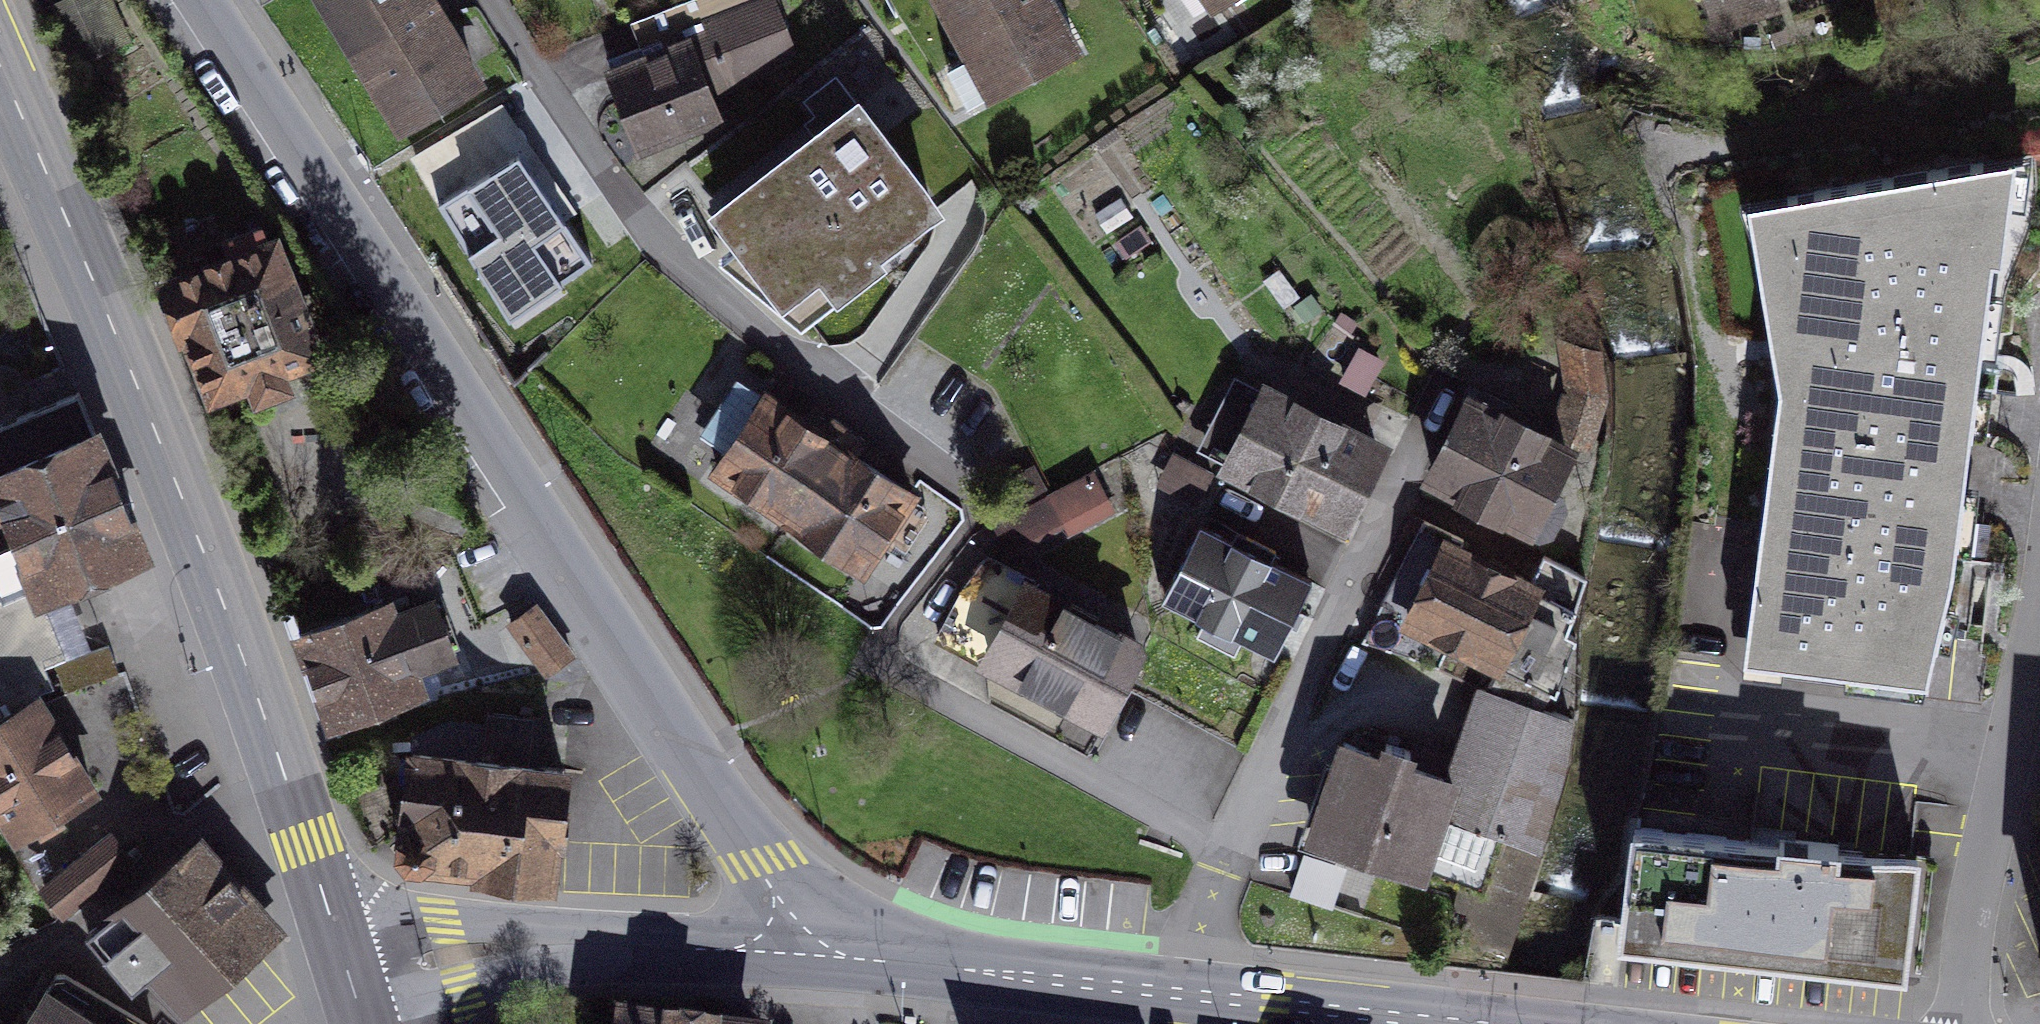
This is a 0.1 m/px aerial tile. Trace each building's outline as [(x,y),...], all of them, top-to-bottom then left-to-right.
[(402,127),(476,82),(458,53),(463,50),(433,0),(325,0),(402,127)] [(613,74),(641,148),(717,118),(708,94),(755,78),(791,48),(772,0),(752,0),(684,28),(688,43),(613,74)] [(993,92),(1074,49),(1048,0),(944,0),(993,92)] [(1171,32),(1220,0),(1150,0),(1171,32)] [(1775,0),(1736,0),(1743,19),(1777,7),(1775,0)] [(859,107),(722,210),(784,292),(850,243),(861,258),(932,205),(859,107)] [(1781,527),(1790,528),(1956,549),(1992,258),(2003,260),(2011,192),(1989,190),(1983,163),(1788,195),(1795,235),(1755,241),(1764,302),(1790,305),(1786,343),(1811,345),(1807,389),(1781,386),(1765,488),(1786,490),(1781,527)] [(546,300),(608,254),(565,197),(504,243),(546,300)] [(1124,199),(1099,213),(1109,231),(1134,217),(1124,199)] [(502,286),(452,215),(422,236),(472,307),(502,286)] [(1138,227),(1113,241),(1123,258),(1148,244),(1138,227)] [(208,268),(168,285),(212,396),(253,380),(259,395),(287,384),(281,368),(319,353),(275,242),(268,245),(261,228),(202,251),(208,268)] [(1262,278),(1280,300),(1296,288),(1278,265),(1262,278)] [(1294,307),(1311,329),(1327,317),(1310,294),(1294,307)] [(1560,434),(1588,443),(1603,399),(1597,356),(1566,347),(1572,394),(1560,434)] [(1379,364),(1360,352),(1344,379),(1363,390),(1379,364)] [(704,424),(720,433),(756,372),(739,363),(704,424)] [(0,426),(0,702),(27,682),(68,652),(45,594),(145,556),(78,393),(0,426)] [(1377,450),(1269,394),(1232,465),(1340,521),(1377,450)] [(840,446),(768,399),(719,474),(791,521),(840,446)] [(1565,449),(1473,402),(1433,477),(1537,531),(1549,528),(1560,505),(1557,495),(1546,490),(1565,449)] [(912,493),(840,446),(791,521),(863,568),(912,493)] [(1159,482),(1201,501),(1217,466),(1175,447),(1159,482)] [(1032,468),(1005,482),(1016,503),(1042,489),(1032,468)] [(996,524),(1010,552),(1067,522),(1053,495),(996,524)] [(1463,540),(1425,521),(1362,641),(1475,672),(1556,697),(1576,638),(1567,632),(1585,576),(1543,556),(1528,585),(1460,551),(1463,540)] [(1243,546),(1200,524),(1161,600),(1201,621),(1195,634),(1234,654),(1241,641),(1274,658),(1313,582),(1274,562),(1278,553),(1247,538),(1243,546)] [(1744,659),(1928,681),(1954,567),(1956,549),(1790,528),(1786,558),(1757,554),(1744,659)] [(1035,582),(989,557),(966,587),(939,633),(1100,719),(1138,648),(1031,588),(1035,582)] [(386,605),(300,637),(332,723),(418,690),(410,669),(440,657),(421,606),(391,618),(386,605)] [(537,606),(512,625),(548,673),(573,654),(537,606)] [(109,646),(56,666),(67,695),(120,675),(109,646)] [(1377,743),(1339,731),(1332,756),(1307,826),(1489,884),(1474,930),(1507,941),(1582,706),(1556,697),(1475,672),(1447,762),(1416,753),(1419,742),(1381,730),(1377,743)] [(0,702),(0,801),(20,834),(91,791),(27,682),(0,702)] [(445,721),(413,736),(410,758),(401,836),(400,844),(408,854),(415,862),(478,867),(478,872),(549,880),(554,839),(557,839),(560,807),(557,806),(562,769),(535,766),(541,717),(485,710),(484,725),(445,721)] [(1780,842),(1634,826),(1620,945),(1905,977),(1919,858),(1839,849),(1840,845),(1780,838),(1780,842)] [(129,859),(110,835),(46,887),(65,910),(129,859)] [(203,840),(90,935),(133,987),(152,972),(184,1010),(269,939),(237,900),(247,892),(203,840)] [(59,972),(27,1023),(146,1023),(59,972)] [(616,1003),(613,1023),(772,1023),(772,1022),(616,1003)]
